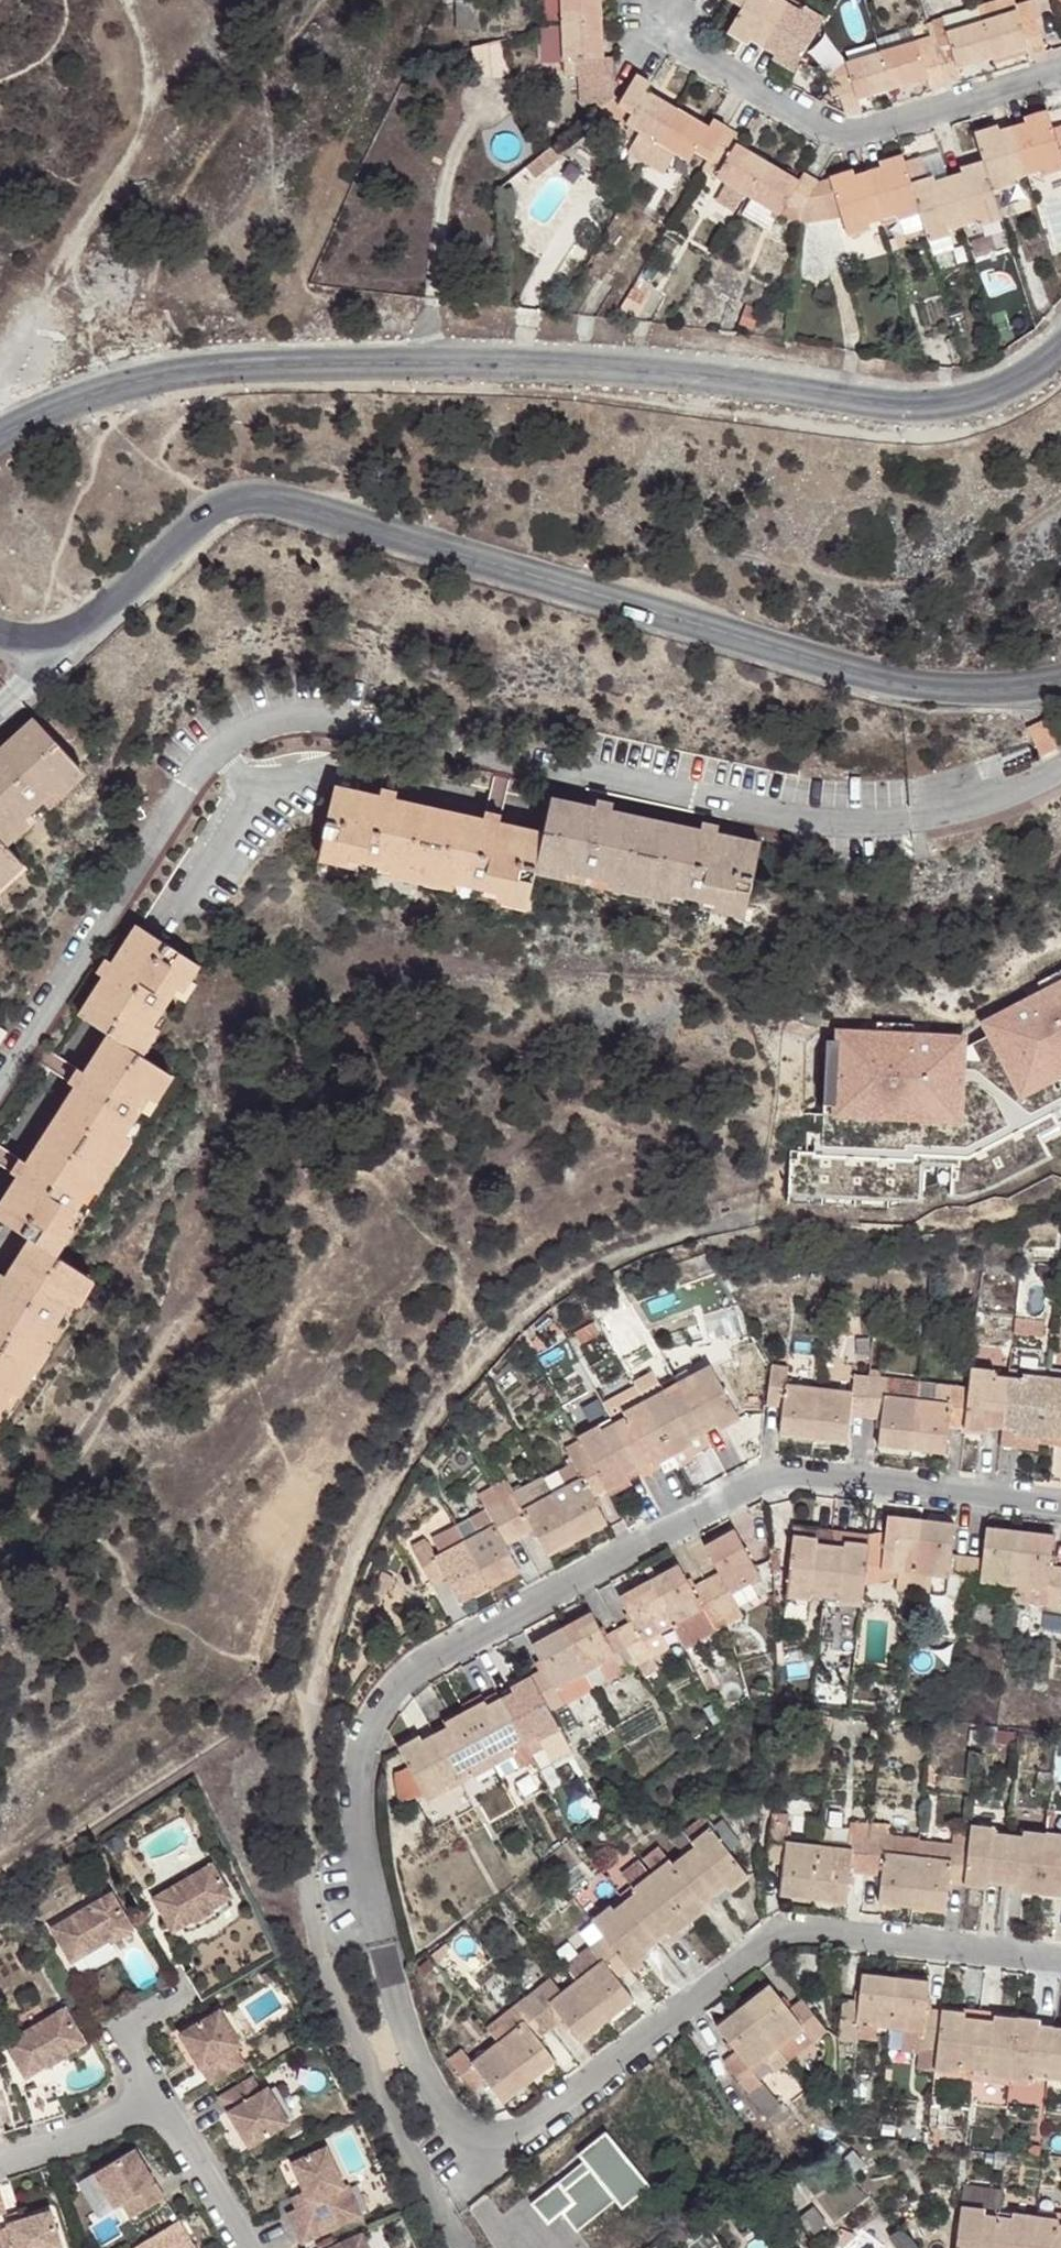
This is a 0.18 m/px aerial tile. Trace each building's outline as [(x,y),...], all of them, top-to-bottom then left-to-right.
[(547,24),(558,22),(558,0),(533,0),(534,27),(547,24)] [(565,70),(583,69),(602,68),(610,65),(610,54),(600,53),(598,16),(597,0),(558,0),(558,22),(547,24),(548,57),(561,58),(562,70),(565,70)] [(741,5),(725,32),(745,43),(749,38),(773,53),(771,59),(790,70),(823,17),(802,4),(798,9),(783,0),(730,0),(741,5)] [(978,18),(1014,8),(1012,0),(1000,0),(975,7),(978,18)] [(474,1),(453,2),(454,30),(474,29),(474,1)] [(1014,8),(978,18),(975,7),(924,21),(932,45),(918,50),(914,38),(844,60),(819,69),(827,96),(836,94),(842,112),(859,107),(857,99),(925,79),(927,85),(960,76),(957,68),(1026,46),(1027,54),(1042,49),(1035,20),(1040,18),(1036,2),(1014,8)] [(491,35),(476,39),(479,66),(500,65),(491,35)] [(583,69),(587,82),(589,113),(605,100),(602,68),(583,69)] [(583,69),(565,70),(568,84),(587,82),(583,69)] [(796,211),(815,178),(802,170),(797,179),(735,141),(740,133),(711,118),(706,124),(642,88),(649,81),(632,71),(608,111),(636,127),(622,153),(658,173),(673,152),(687,160),(693,151),(704,157),(698,167),(728,183),(715,204),(732,213),(734,211),(761,228),(772,209),(795,225),(796,211)] [(815,178),(796,211),(795,225),(838,212),(846,228),(867,228),(865,221),(894,214),(896,219),(918,212),(926,240),(948,234),(948,229),(976,220),(977,225),(1000,218),(991,189),(1012,184),(1012,179),(1040,169),(1041,174),(1060,169),(1060,159),(1060,158),(1060,124),(1051,127),(1045,108),(1021,115),(1024,120),(997,128),(995,122),(972,130),(981,157),(958,165),(960,171),(931,178),(930,175),(927,176),(920,153),(901,158),(900,152),(877,159),(879,163),(851,172),(849,167),(826,174),(815,178)] [(550,150),(537,161),(543,171),(557,159),(550,150)] [(543,171),(537,161),(525,171),(532,180),(543,171)] [(655,279),(640,270),(620,302),(636,311),(655,279)] [(759,307),(744,302),(736,328),(749,332),(759,307)] [(1033,732),(1050,725),(1042,708),(1024,715),(1033,732)] [(22,857),(3,836),(82,765),(34,713),(0,744),(0,876),(22,857)] [(1059,744),(1050,725),(1033,732),(1043,751),(1059,744)] [(320,856),(529,906),(537,871),(747,922),(763,857),(553,808),(543,844),(335,794),(320,856)] [(0,1285),(0,1406),(80,1280),(47,1259),(160,1077),(130,1056),(186,965),(135,931),(76,1021),(105,1041),(0,1206),(0,1227),(26,1243),(0,1285)] [(1042,988),(1060,978),(1060,966),(1037,978),(1042,988)] [(987,1027),(1015,1084),(1048,1069),(1052,1076),(1060,1071),(1060,978),(1042,988),(1013,1002),(1018,1011),(987,1027)] [(876,1017),(875,1028),(913,1030),(912,1019),(876,1017)] [(860,1038),(826,1036),(822,1100),(893,1103),(893,1101),(925,1103),(925,1105),(960,1107),(963,1043),(928,1041),(928,1031),(913,1030),(875,1028),(861,1027),(860,1038)] [(1015,1084),(1020,1094),(1051,1078),(1054,1086),(1060,1083),(1060,1071),(1052,1076),(1048,1069),(1015,1084)] [(893,1103),(822,1100),(822,1111),(960,1118),(960,1107),(925,1105),(925,1103),(893,1101),(893,1103)] [(1048,1149),(1033,1120),(956,1158),(948,1158),(947,1186),(961,1186),(990,1178),(1048,1149)] [(917,1191),(919,1157),(785,1150),(784,1184),(917,1191)] [(1022,1374),(1022,1379),(992,1374),(993,1369),(969,1366),(966,1387),(951,1385),(951,1387),(949,1403),(883,1396),(885,1380),(885,1378),(852,1375),(850,1391),(785,1383),(787,1367),(768,1365),(763,1407),(781,1409),(778,1434),(845,1442),(848,1416),(879,1418),(876,1446),(943,1454),(947,1427),(985,1432),(986,1427),(1004,1428),(1015,1429),(1014,1435),(1060,1440),(1060,1435),(1060,1378),(1022,1374)] [(484,1510),(455,1526),(462,1541),(438,1555),(433,1557),(426,1543),(410,1549),(432,1588),(446,1580),(458,1603),(516,1569),(504,1548),(532,1533),(545,1556),(605,1524),(592,1499),(627,1482),(624,1476),(651,1464),(652,1468),(669,1459),(694,1447),(690,1441),(704,1434),(715,1427),(716,1431),(739,1421),(707,1366),(686,1378),(689,1383),(665,1395),(654,1374),(633,1385),(635,1388),(602,1404),(610,1418),(613,1424),(599,1431),(597,1426),(576,1437),(580,1444),(567,1452),(573,1463),(581,1478),(562,1488),(549,1496),(520,1511),(513,1498),(505,1484),(477,1497),(484,1510)] [(885,1380),(883,1396),(949,1403),(951,1387),(885,1380)] [(610,1418),(597,1426),(599,1431),(613,1424),(610,1418)] [(1060,1435),(1060,1440),(1014,1435),(1015,1429),(1004,1428),(1001,1443),(1060,1451),(1060,1435)] [(694,1447),(669,1459),(675,1471),(712,1452),(704,1434),(690,1441),(694,1447)] [(554,1472),(562,1488),(581,1478),(573,1463),(554,1472)] [(541,1480),(513,1498),(520,1511),(549,1496),(541,1480)] [(827,1545),(814,1544),(815,1538),(792,1536),(784,1597),(808,1601),(809,1596),(837,1599),(836,1605),(860,1607),(861,1588),(878,1590),(880,1571),(896,1573),(894,1591),(927,1595),(929,1577),(947,1579),(945,1597),(977,1600),(979,1583),(995,1585),(993,1602),(1027,1606),(1029,1589),(1045,1590),(1042,1608),(1059,1610),(1060,1596),(1060,1566),(1049,1564),(1052,1534),(985,1527),(981,1557),(950,1554),(954,1523),(886,1515),(884,1530),(882,1546),(843,1541),(842,1547),(827,1545)] [(829,1524),(827,1545),(842,1547),(843,1541),(882,1546),(884,1530),(829,1524)] [(462,1541),(455,1526),(429,1540),(438,1555),(462,1541)] [(422,1794),(426,1803),(448,1792),(446,1787),(470,1774),(473,1779),(514,1758),(511,1752),(526,1744),(541,1771),(571,1754),(549,1714),(652,1659),(643,1643),(674,1626),(682,1641),(738,1611),(730,1595),(761,1580),(733,1530),(703,1546),(718,1573),(691,1588),(678,1566),(618,1598),(630,1621),(602,1635),(590,1613),(531,1645),(543,1670),(508,1687),(511,1692),(485,1705),(483,1701),(442,1723),(446,1729),(419,1742),(417,1737),(397,1749),(407,1768),(395,1774),(397,1807),(422,1794)] [(769,1821),(764,1865),(780,1867),(777,1897),(845,1906),(849,1874),(880,1877),(876,1905),(943,1911),(947,1885),(987,1890),(987,1885),(1015,1888),(1016,1893),(1060,1899),(1060,1896),(1060,1834),(1021,1831),(1021,1836),(993,1832),(993,1827),(969,1824),(969,1834),(951,1832),(950,1847),(921,1845),(922,1839),(854,1831),(852,1849),(784,1841),(786,1823),(769,1821)] [(460,2051),(445,2061),(473,2093),(485,2084),(502,2103),(555,2063),(539,2040),(562,2023),(581,2043),(634,2003),(617,1981),(648,1957),(645,1953),(667,1934),(670,1938),(705,1909),(704,1907),(727,1889),(729,1891),(747,1879),(709,1830),(691,1843),(694,1848),(672,1865),(667,1861),(632,1891),(634,1893),(612,1911),(608,1908),(590,1922),(603,1938),(565,1969),(575,1982),(549,2002),(537,1988),(488,2030),(497,2043),(470,2065),(460,2051)] [(214,1862),(154,1896),(174,1930),(195,1918),(197,1921),(215,1910),(213,1908),(234,1896),(214,1862)] [(111,1893),(51,1927),(72,1962),(110,1941),(111,1943),(133,1931),(111,1893)] [(925,2007),(927,1980),(860,1974),(856,1999),(840,1999),(837,2040),(854,2041),(856,2026),(922,2032),(919,2049),(936,2051),(934,2071),(956,2074),(956,2067),(987,2072),(987,2078),(1031,2083),(1031,2077),(1060,2080),(1060,2085),(1060,2028),(1037,2025),(1037,2019),(991,2014),(991,2020),(963,2016),(963,2011),(925,2007)] [(85,1994),(101,2021),(130,2005),(113,1977),(85,1994)] [(712,2026),(732,2052),(720,2062),(745,2094),(787,2062),(825,2032),(799,1999),(786,2007),(767,1985),(712,2026)] [(62,2006),(2,2041),(22,2075),(43,2062),(45,2065),(63,2055),(61,2052),(81,2040),(62,2006)] [(206,2065),(201,2068),(210,2084),(243,2064),(235,2049),(241,2045),(222,2012),(182,2036),(193,2055),(198,2052),(206,2065)] [(918,2070),(934,2071),(936,2051),(919,2049),(922,2032),(905,2031),(903,2052),(920,2054),(918,2070)] [(193,2055),(201,2068),(206,2065),(198,2052),(193,2055)] [(808,2091),(787,2062),(745,2094),(767,2122),(808,2091)] [(251,2077),(218,2097),(228,2112),(232,2109),(240,2122),(235,2126),(247,2144),(286,2119),(266,2087),(260,2091),(251,2077)] [(24,2093),(34,2124),(65,2114),(56,2083),(24,2093)] [(232,2109),(228,2112),(235,2126),(240,2122),(232,2109)] [(648,2184),(603,2130),(575,2154),(587,2168),(562,2189),(555,2181),(528,2204),(542,2220),(555,2209),(575,2231),(613,2199),(620,2208),(648,2184)] [(133,2146),(94,2170),(115,2205),(122,2201),(131,2215),(163,2195),(154,2180),(149,2183),(141,2170),(146,2167),(133,2146)] [(287,2212),(301,2244),(361,2216),(342,2177),(339,2178),(325,2147),(291,2163),(303,2192),(308,2202),(291,2211),(287,2212)] [(154,2180),(146,2167),(141,2170),(149,2183),(154,2180)] [(1057,2222),(1058,2219),(1012,2212),(1011,2218),(998,2217),(1000,2190),(963,2185),(955,2247),(1060,2247),(1060,2223),(1057,2222)] [(286,2199),(291,2211),(308,2202),(303,2192),(286,2199)] [(62,2247),(50,2212),(8,2225),(10,2229),(0,2232),(0,2247),(62,2247)] [(128,2247),(183,2247),(193,2242),(178,2217),(128,2247)] [(361,2234),(330,2247),(368,2247),(361,2234)]
